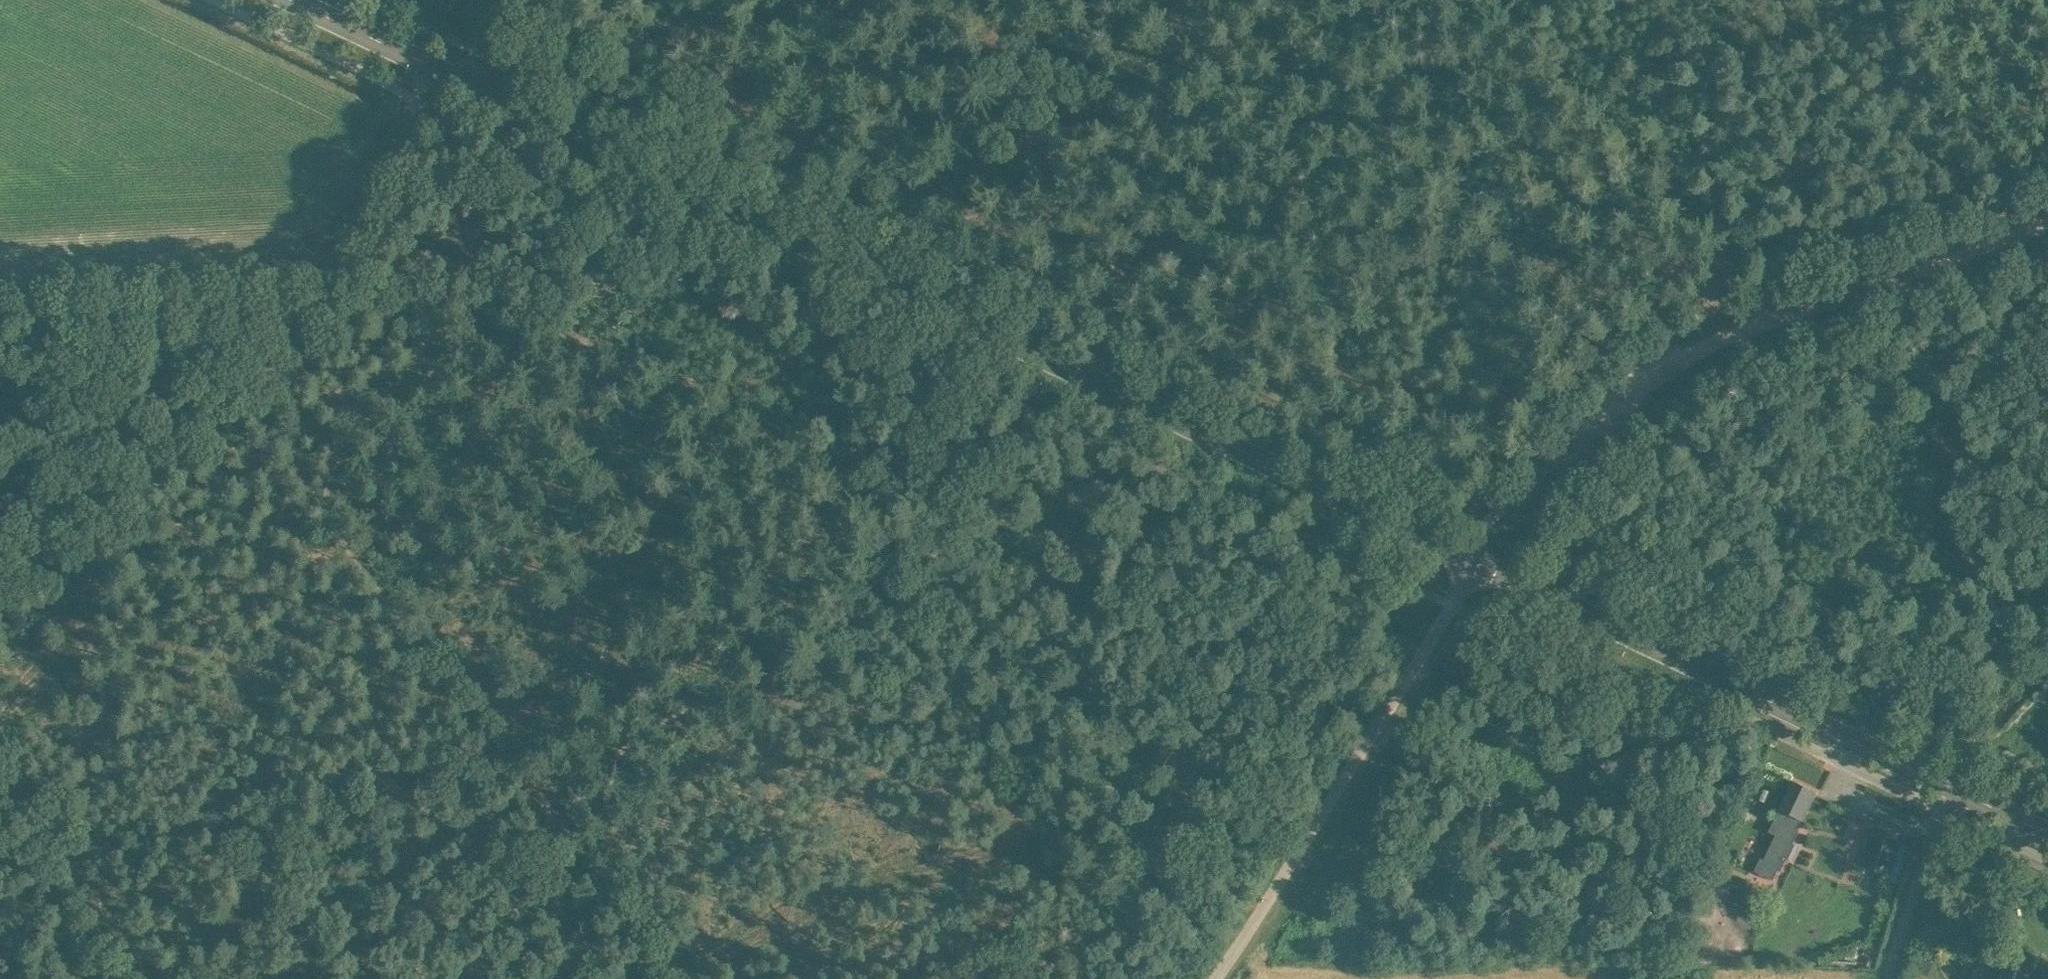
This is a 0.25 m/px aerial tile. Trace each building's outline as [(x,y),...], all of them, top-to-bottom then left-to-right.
[(1775,838),(1763,862),(1778,869),(1781,871),(1782,868),(1788,856),(1789,857),(1796,844),(1793,842),(1799,829),(1798,828),(1802,820),(1807,809),(1815,791),(1794,780),(1785,799),(1769,832),(1768,835),(1775,838)] [(1864,842),(1857,865),(1863,867),(1888,874),(1900,833),(1875,825),(1869,844),(1864,842)] [(1928,956),(1921,973),(1931,977),(1938,960),(1928,956)] [(2000,978),(2026,978),(2025,978),(2027,974),(2021,972),(2022,969),(2014,965),(2013,968),(2007,965),(2000,978)]
